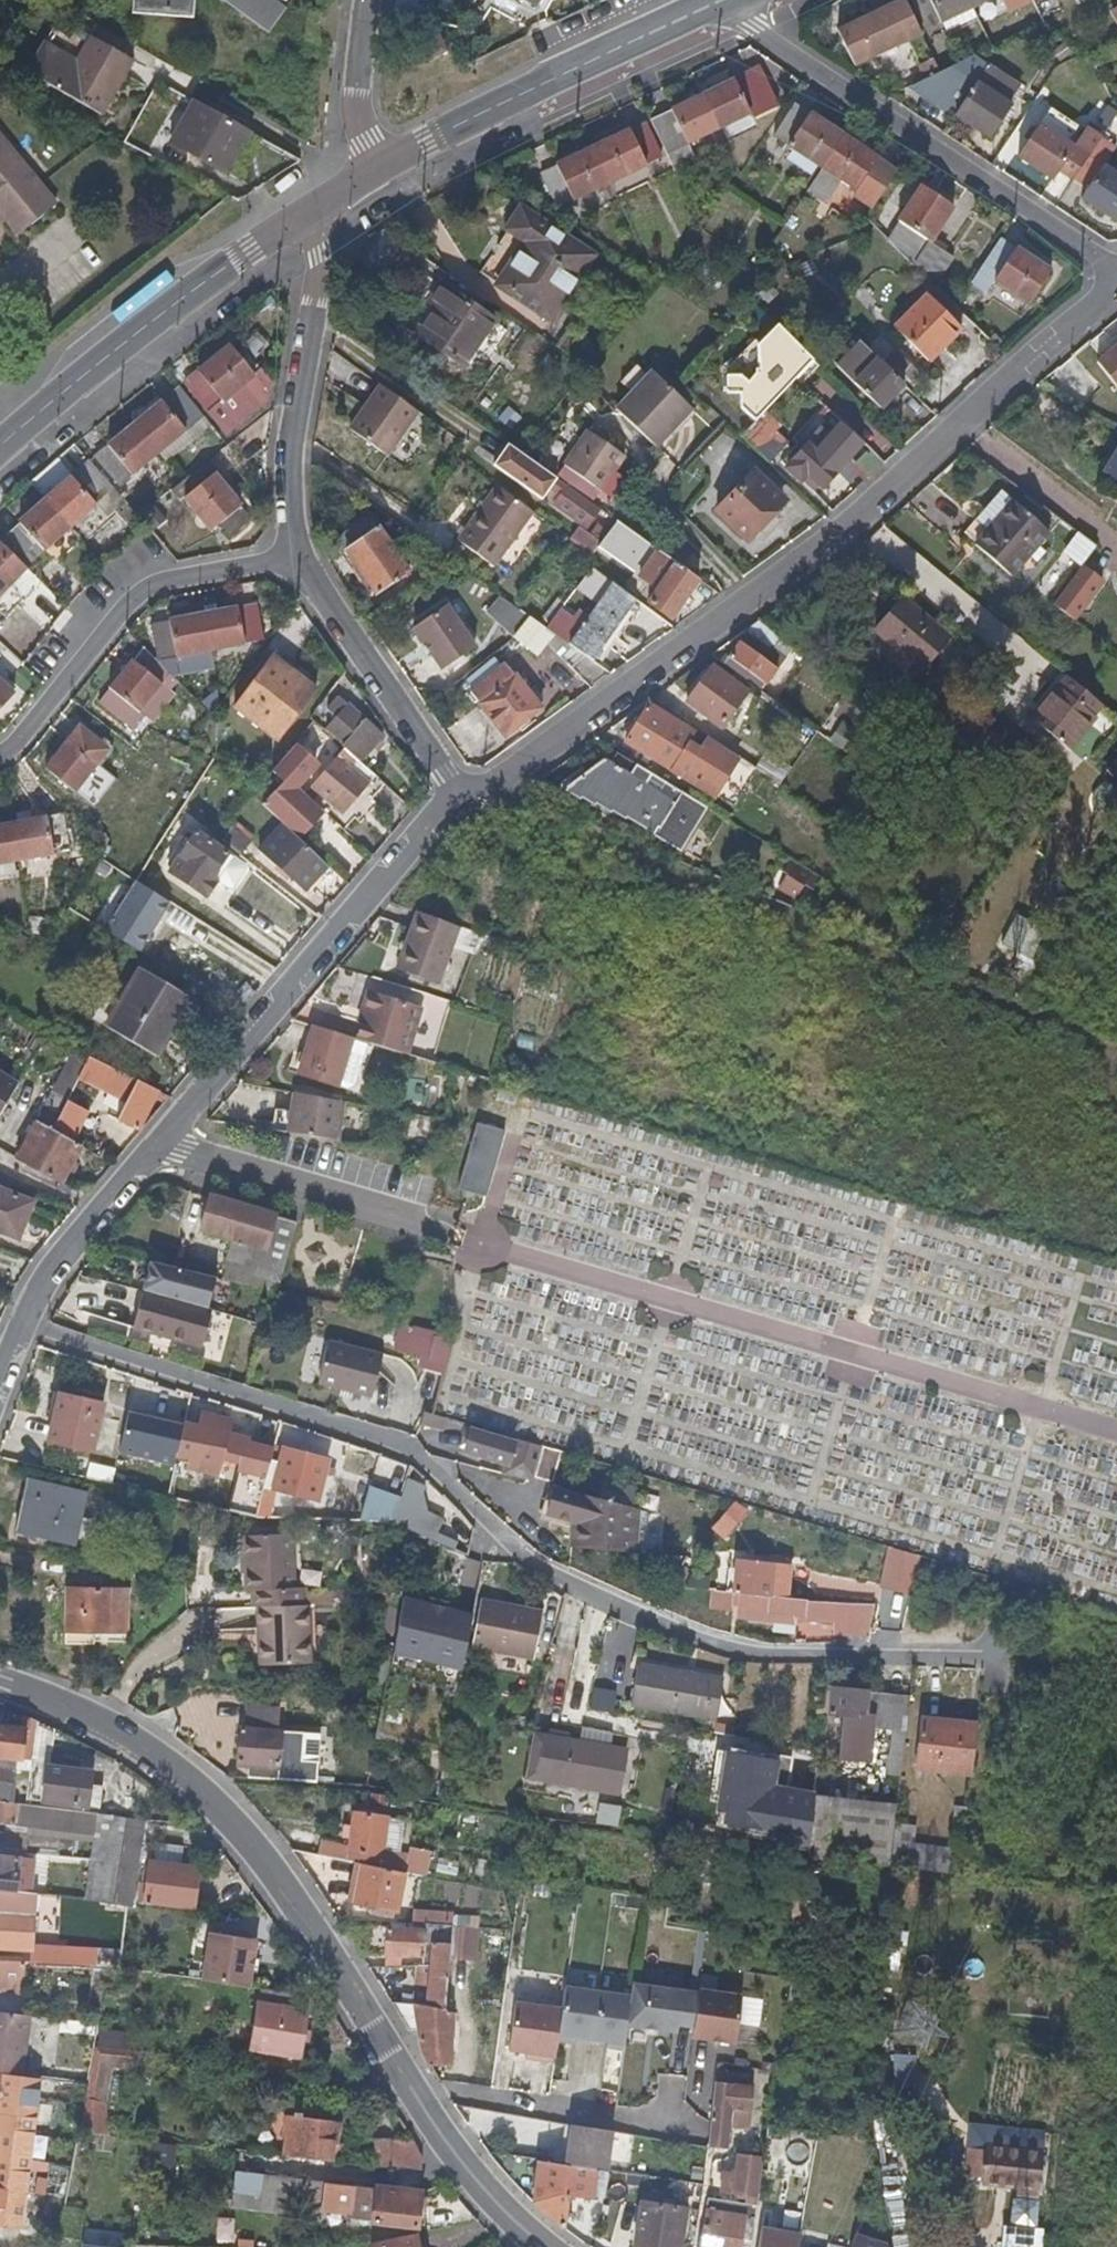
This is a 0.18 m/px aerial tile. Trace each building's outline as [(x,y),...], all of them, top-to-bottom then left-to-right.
[(132,15),(195,20),(196,0),(133,0),(132,15)] [(269,35),(285,12),(269,0),(221,0),(269,35)] [(393,9),(421,19),(425,7),(412,0),(396,0),(393,9)] [(871,2),(875,13),(837,30),(854,64),(919,31),(905,0),(876,0),(871,2)] [(969,0),(912,0),(925,28),(939,22),(972,7),(969,0)] [(972,7),(939,22),(943,31),(976,15),(972,7)] [(53,26),(44,41),(77,59),(91,35),(76,26),(71,35),(53,26)] [(77,59),(44,41),(28,70),(102,111),(131,56),(91,35),(77,59)] [(939,73),(909,88),(988,140),(1010,106),(975,83),(990,62),(981,57),(972,72),(961,74),(956,83),(942,72),(939,73)] [(702,95),(719,130),(752,115),(754,111),(779,100),(763,66),(702,95)] [(648,120),(665,156),(719,130),(702,95),(648,120)] [(1058,129),(1066,115),(1042,101),(1033,115),(1058,129)] [(820,165),(843,134),(810,113),(808,114),(795,105),(773,135),(820,165)] [(191,109),(177,145),(236,171),(251,134),(191,109)] [(592,146),(607,183),(642,167),(643,164),(657,157),(642,125),(630,131),(627,130),(592,146)] [(1060,171),(1073,180),(1088,157),(1039,126),(1019,157),(1054,180),(1060,171)] [(0,130),(0,131),(0,228),(11,219),(23,236),(61,205),(0,130)] [(820,165),(802,191),(818,202),(828,198),(840,180),(854,188),(856,187),(868,197),(888,166),(876,158),(875,155),(843,134),(820,165)] [(1073,180),(1089,190),(1082,200),(1116,222),(1116,177),(1103,168),(1116,149),(1100,139),(1088,157),(1073,180)] [(151,153),(174,165),(179,148),(160,140),(151,153)] [(578,197),(607,183),(592,146),(561,161),(560,163),(547,170),(561,203),(573,197),(578,197)] [(897,221),(886,239),(926,279),(930,284),(951,254),(930,241),(953,207),(920,186),(897,219),(897,221)] [(592,256),(522,210),(481,273),(551,318),(592,256)] [(1013,248),(1000,239),(970,285),(985,295),(992,283),(1026,306),(1050,269),(1017,247),(1013,248)] [(938,308),(945,299),(930,284),(926,279),(914,293),(920,299),(891,330),(925,363),(960,328),(938,308)] [(420,334),(465,365),(495,321),(443,285),(430,302),(438,307),(420,334)] [(794,380),(798,383),(816,365),(806,354),(776,326),(755,347),(754,359),(736,358),(736,378),(720,378),(721,396),(735,397),(735,410),(751,424),(758,417),(794,380)] [(833,366),(878,408),(901,384),(893,377),(879,363),(856,341),(833,366)] [(751,343),(736,358),(754,359),(755,347),(751,343)] [(230,344),(198,371),(224,400),(255,373),(230,344)] [(1092,364),(1116,391),(1116,344),(1092,364)] [(879,363),(893,377),(897,373),(907,381),(915,373),(891,350),(879,363)] [(609,402),(653,444),(667,429),(663,426),(686,401),(645,363),(642,366),(630,356),(614,373),(625,383),(609,402)] [(224,400),(198,371),(185,382),(211,411),(224,400)] [(414,409),(379,383),(346,427),(382,453),(414,409)] [(172,388),(160,398),(185,430),(197,420),(172,388)] [(133,421),(158,452),(185,430),(160,398),(133,421)] [(663,426),(667,429),(671,433),(693,407),(686,401),(663,426)] [(740,435),(767,461),(785,443),(758,417),(751,424),(740,435)] [(119,484),(158,452),(133,421),(107,444),(106,447),(94,456),(119,484)] [(621,450),(586,426),(561,460),(597,485),(621,450)] [(804,472),(819,487),(849,455),(819,429),(784,466),(799,478),(804,472)] [(1100,473),(1116,484),(1116,443),(1100,473)] [(513,479),(560,513),(568,503),(579,510),(576,516),(598,531),(608,515),(529,458),(513,479)] [(71,473),(97,500),(110,488),(85,460),(71,473)] [(199,468),(182,481),(187,487),(191,492),(208,478),(199,468)] [(783,499),(752,469),(714,507),(746,538),(783,499)] [(47,496),(71,525),(97,500),(71,473),(47,496)] [(210,477),(208,478),(191,492),(183,499),(211,530),(214,528),(235,511),(237,509),(210,477)] [(490,488),(524,514),(529,507),(494,481),(490,488)] [(191,492),(187,487),(175,497),(179,502),(183,499),(191,492)] [(110,488),(97,500),(110,515),(122,502),(110,488)] [(468,518),(504,544),(524,514),(490,488),(468,518)] [(48,547),(71,525),(47,496),(21,520),(23,522),(41,541),(48,547)] [(1016,503),(981,549),(1018,578),(1053,531),(1016,503)] [(246,523),(235,511),(214,528),(225,540),(246,523)] [(492,561),(504,544),(468,518),(456,535),(492,561)] [(666,613),(684,589),(695,577),(673,562),(673,561),(655,549),(630,530),(612,518),(599,536),(597,540),(638,571),(656,584),(646,598),(666,613)] [(41,543),(41,541),(23,522),(8,534),(28,554),(35,547),(41,543)] [(380,523),(346,544),(376,592),(409,570),(380,523)] [(569,537),(568,538),(588,552),(597,540),(577,526),(569,537)] [(1075,530),(1061,551),(1082,565),(1096,544),(1075,530)] [(8,586),(28,566),(0,539),(0,595),(8,586)] [(41,553),(35,547),(28,554),(34,561),(41,553)] [(547,628),(588,656),(632,596),(591,565),(582,576),(602,589),(575,625),(557,613),(547,628)] [(1106,578),(1085,565),(1059,600),(1080,617),(1106,578)] [(24,601),(43,582),(28,566),(8,586),(24,601)] [(502,624),(516,606),(501,596),(488,613),(502,624)] [(216,606),(203,611),(210,648),(260,636),(251,598),(235,603),(234,602),(216,606)] [(475,646),(447,604),(413,627),(441,669),(475,646)] [(516,634),(529,615),(518,608),(516,606),(502,624),(508,629),(516,634)] [(958,646),(910,608),(884,641),(902,655),(896,664),(926,687),(958,646)] [(210,648),(203,611),(165,618),(166,621),(152,625),(159,661),(210,648)] [(548,641),(588,686),(609,671),(588,656),(547,628),(540,623),(529,615),(516,634),(540,654),(548,641)] [(746,629),(727,656),(764,682),(782,655),(746,629)] [(599,657),(614,668),(627,658),(608,644),(599,657)] [(314,680),(269,650),(236,701),(281,730),(314,680)] [(136,652),(130,660),(161,684),(167,675),(136,652)] [(727,656),(721,663),(759,690),(764,682),(727,656)] [(161,684),(130,660),(102,701),(135,729),(145,716),(139,712),(161,684)] [(505,660),(471,690),(507,734),(541,705),(505,660)] [(1106,700),(1067,670),(1031,718),(1069,747),(1106,700)] [(720,672),(694,707),(728,732),(756,698),(720,672)] [(14,693),(0,679),(0,707),(14,693)] [(139,712),(145,716),(148,718),(169,689),(161,684),(139,712)] [(218,687),(204,705),(211,712),(220,699),(218,687)] [(336,714),(325,725),(359,760),(381,733),(338,694),(326,706),(336,714)] [(880,720),(857,702),(848,713),(871,731),(880,720)] [(634,745),(647,752),(676,769),(697,733),(677,722),(675,725),(650,711),(631,745),(634,745)] [(851,756),(865,765),(892,731),(880,720),(871,731),(861,743),(851,756)] [(111,751),(82,726),(47,767),(97,808),(120,779),(101,764),(111,751)] [(841,748),(851,756),(861,743),(850,736),(841,748)] [(644,758),(647,752),(634,745),(632,750),(644,758)] [(275,788),(262,803),(283,824),(298,837),(319,813),(294,790),(315,765),(294,746),(271,771),(280,779),(272,785),(275,788)] [(375,774),(343,747),(311,783),(344,811),(375,774)] [(1107,767),(1110,764),(1116,758),(1116,751),(1113,748),(1101,763),(1107,767)] [(757,767),(784,784),(799,769),(768,752),(757,767)] [(687,851),(711,808),(695,798),(669,783),(662,793),(649,786),(656,775),(636,763),(629,775),(603,760),(573,783),(604,800),(608,795),(662,827),(658,835),(687,851)] [(186,763),(177,761),(173,776),(183,779),(186,763)] [(1110,764),(1107,767),(1116,775),(1116,770),(1110,764)] [(45,816),(9,824),(17,863),(69,851),(62,814),(46,818),(45,816)] [(236,815),(233,821),(221,836),(241,852),(256,831),(236,815)] [(9,824),(0,826),(0,865),(17,863),(9,824)] [(305,888),(327,863),(298,837),(283,824),(260,850),(305,888)] [(211,873),(228,850),(198,827),(191,834),(187,831),(178,842),(181,846),(168,863),(202,891),(214,877),(211,873)] [(244,864),(228,850),(211,873),(214,877),(222,882),(230,884),(244,864)] [(775,885),(795,897),(808,876),(787,865),(775,885)] [(106,930),(140,951),(171,901),(136,880),(106,930)] [(465,925),(421,909),(401,968),(443,983),(465,925)] [(24,938),(13,933),(5,946),(17,951),(24,938)] [(120,1003),(106,1029),(152,1056),(189,996),(141,968),(120,1003)] [(365,1040),(368,1041),(411,1054),(425,1006),(375,991),(369,1008),(374,1009),(365,1040)] [(90,1019),(106,1029),(120,1003),(104,994),(90,1019)] [(352,1036),(315,1025),(301,1072),(338,1083),(339,1081),(352,1036)] [(352,1036),(339,1081),(350,1084),(356,1081),(368,1041),(365,1040),(352,1036)] [(158,1090),(89,1058),(82,1070),(79,1077),(125,1100),(119,1117),(139,1127),(158,1090)] [(67,1062),(51,1094),(67,1100),(70,1093),(79,1077),(82,1070),(67,1062)] [(423,1076),(402,1079),(404,1100),(425,1098),(423,1076)] [(15,1086),(0,1078),(0,1113),(15,1086)] [(353,1098),(302,1090),(299,1110),(295,1109),(292,1130),(346,1137),(353,1098)] [(52,1131),(82,1147),(90,1132),(81,1126),(91,1104),(70,1093),(67,1100),(52,1131)] [(17,1160),(65,1182),(82,1147),(52,1131),(67,1100),(51,1094),(17,1160)] [(479,1123),(460,1188),(488,1196),(507,1131),(479,1123)] [(346,1137),(292,1130),(292,1132),(346,1140),(346,1137)] [(0,1190),(0,1232),(21,1240),(35,1204),(0,1190)] [(297,1221),(210,1194),(201,1228),(234,1238),(229,1265),(279,1280),(297,1221)] [(147,1289),(210,1306),(218,1278),(154,1262),(147,1289)] [(210,1306),(147,1289),(137,1326),(206,1345),(216,1308),(210,1306)] [(403,1323),(395,1348),(411,1352),(418,1327),(403,1323)] [(418,1327),(411,1352),(422,1356),(419,1366),(443,1372),(453,1336),(439,1332),(418,1327)] [(374,1395),(385,1352),(331,1338),(321,1380),(374,1395)] [(51,1443),(95,1452),(106,1405),(62,1395),(51,1443)] [(444,1430),(447,1416),(436,1413),(425,1410),(421,1423),(444,1430)] [(181,1424),(128,1411),(117,1452),(170,1465),(181,1424)] [(202,1415),(189,1411),(188,1417),(201,1420),(202,1415)] [(188,1417),(182,1459),(193,1462),(192,1468),(218,1476),(224,1460),(242,1464),(249,1440),(228,1434),(230,1423),(202,1415),(201,1420),(188,1417)] [(508,1462),(515,1441),(471,1427),(463,1449),(508,1462)] [(275,1447),(249,1440),(242,1464),(228,1506),(265,1514),(268,1498),(269,1488),(272,1464),(275,1447)] [(551,1484),(560,1450),(542,1445),(535,1472),(534,1480),(551,1484)] [(279,1466),(272,1464),(269,1488),(319,1501),(329,1461),(284,1449),(279,1466)] [(77,1485),(29,1475),(17,1529),(28,1531),(29,1536),(38,1538),(39,1533),(66,1538),(77,1485)] [(365,1486),(358,1522),(438,1537),(442,1514),(421,1511),(427,1482),(404,1478),(401,1493),(365,1486)] [(647,1527),(648,1511),(556,1486),(550,1514),(582,1522),(581,1537),(640,1544),(641,1526),(647,1527)] [(268,1498),(265,1514),(285,1514),(286,1500),(268,1498)] [(731,1501),(711,1528),(722,1537),(743,1510),(731,1501)] [(251,1583),(252,1598),(255,1598),(298,1598),(299,1588),(299,1580),(291,1578),(290,1527),(245,1528),(245,1583),(251,1583)] [(581,1537),(580,1548),(639,1554),(640,1544),(581,1537)] [(884,1586),(909,1593),(917,1563),(890,1555),(884,1586)] [(295,1563),(305,1582),(318,1575),(308,1556),(295,1563)] [(737,1593),(787,1597),(789,1566),(736,1562),(734,1593),(737,1593)] [(130,1582),(69,1575),(65,1616),(124,1624),(130,1582)] [(309,1588),(299,1588),(298,1598),(306,1598),(310,1598),(309,1588)] [(348,1588),(309,1588),(310,1598),(348,1599),(348,1588)] [(787,1597),(737,1593),(736,1618),(774,1621),(794,1623),(794,1617),(834,1620),(834,1633),(865,1635),(868,1624),(873,1603),(859,1602),(836,1600),(787,1597)] [(298,1598),(255,1598),(255,1619),(261,1619),(262,1656),(304,1657),(306,1598),(298,1598)] [(541,1612),(482,1599),(473,1646),(532,1659),(541,1612)] [(469,1618),(406,1603),(394,1651),(457,1666),(469,1618)] [(252,1607),(216,1608),(216,1623),(252,1622),(252,1607)] [(794,1623),(774,1621),(773,1630),(793,1632),(794,1623)] [(724,1677),(639,1664),(631,1704),(716,1717),(724,1677)] [(865,1715),(868,1691),(832,1688),(829,1712),(844,1714),(854,1716),(853,1727),(853,1738),(864,1739),(866,1725),(867,1718),(865,1715)] [(904,1729),(907,1695),(868,1691),(865,1715),(867,1718),(866,1725),(904,1729)] [(610,1701),(590,1697),(587,1712),(607,1716),(610,1701)] [(247,1708),(246,1723),(274,1725),(275,1710),(247,1708)] [(854,1716),(844,1714),(843,1726),(848,1727),(853,1727),(854,1716)] [(24,1717),(23,1729),(0,1727),(0,1756),(19,1758),(18,1770),(18,1771),(33,1773),(34,1759),(38,1722),(24,1717)] [(918,1766),(972,1772),(977,1723),(922,1717),(918,1766)] [(56,1730),(38,1722),(34,1759),(52,1760),(56,1730)] [(274,1725),(246,1723),(246,1729),(274,1731),(274,1725)] [(245,1764),(244,1776),(293,1780),(300,1780),(313,1782),(314,1758),(298,1758),(299,1733),(274,1731),(246,1729),(237,1728),(235,1763),(245,1764)] [(627,1755),(556,1744),(553,1761),(534,1760),(532,1785),(620,1795),(627,1755)] [(780,1761),(750,1758),(744,1805),(721,1802),(721,1795),(701,1793),(700,1807),(727,1810),(725,1827),(807,1832),(809,1810),(776,1807),(780,1761)] [(4,1801),(6,1782),(17,1784),(18,1771),(18,1770),(0,1767),(0,1800),(4,1801)] [(75,1769),(53,1767),(48,1802),(90,1807),(94,1771),(75,1769)] [(893,1804),(897,1805),(900,1775),(887,1774),(885,1776),(873,1776),(871,1789),(882,1790),(881,1803),(893,1804)] [(893,1804),(881,1803),(833,1798),(827,1856),(888,1860),(893,1804)] [(813,1799),(810,1834),(827,1834),(829,1801),(813,1799)] [(0,1800),(0,1824),(9,1825),(7,1834),(5,1852),(26,1854),(28,1834),(33,1805),(29,1804),(4,1801),(0,1800)] [(594,1823),(617,1826),(619,1804),(596,1802),(594,1823)] [(407,1870),(428,1874),(433,1849),(410,1845),(408,1852),(384,1847),(390,1818),(354,1811),(347,1843),(322,1838),(319,1853),(346,1859),(346,1858),(353,1860),(407,1870)] [(113,1902),(126,1816),(101,1813),(93,1862),(87,1900),(113,1902)] [(138,1904),(150,1818),(126,1816),(113,1902),(131,1903),(138,1904)] [(925,1857),(923,1871),(960,1876),(965,1831),(966,1823),(952,1823),(948,1859),(925,1857)] [(78,1841),(28,1834),(26,1854),(76,1860),(78,1841)] [(13,1891),(16,1856),(0,1855),(0,1889),(13,1891)] [(407,1870),(353,1860),(346,1897),(351,1898),(351,1899),(371,1902),(369,1911),(393,1915),(394,1908),(398,1910),(407,1870)] [(202,1875),(150,1868),(145,1901),(197,1908),(202,1875)] [(0,1907),(0,1947),(25,1950),(29,1910),(0,1907)] [(452,1941),(453,1929),(423,1926),(422,1933),(370,1928),(367,1955),(420,1961),(420,1971),(429,1972),(432,1939),(452,1941)] [(210,1935),(204,1982),(205,1982),(252,1987),(254,1969),(255,1957),(257,1939),(210,1935)] [(427,1995),(427,2002),(447,2005),(448,1995),(452,1941),(432,1939),(429,1972),(428,1982),(415,1981),(414,1993),(427,1995)] [(0,1962),(0,1988),(5,1988),(6,1992),(23,1995),(27,1966),(0,1962)] [(697,1993),(632,1982),(630,1994),(626,2023),(675,2033),(676,2024),(692,2027),(697,1993)] [(626,2023),(630,1994),(598,1989),(565,1985),(562,2007),(558,2033),(575,2036),(591,2038),(607,2041),(624,2043),(626,2023)] [(308,1992),(259,1987),(251,2051),(300,2057),(308,1992)] [(697,1990),(697,1993),(692,2027),(691,2037),(735,2043),(741,1996),(697,1990)] [(420,2051),(426,2062),(452,2064),(455,2006),(447,2005),(427,2002),(395,1997),(408,2029),(418,2032),(420,2051)] [(534,2058),(555,2061),(557,2039),(558,2033),(562,2007),(516,2000),(509,2048),(535,2052),(534,2058)] [(22,2078),(22,2072),(29,2013),(0,2010),(0,2074),(22,2078)] [(575,2036),(558,2033),(557,2039),(574,2042),(575,2036)] [(22,2230),(43,2081),(22,2078),(0,2074),(0,2226),(22,2230)] [(741,2078),(717,2074),(716,2075),(715,2086),(739,2090),(741,2078)] [(85,2087),(71,2085),(68,2110),(70,2112),(81,2113),(83,2096),(85,2087)] [(751,2092),(739,2090),(715,2086),(706,2145),(724,2148),(727,2127),(746,2130),(751,2092)] [(285,2116),(327,2120),(327,2114),(306,2113),(306,2109),(286,2108),(285,2116)] [(283,2141),(282,2160),(330,2165),(331,2144),(334,2145),(336,2123),(283,2118),(281,2139),(283,2141)] [(773,2134),(775,2123),(766,2121),(764,2132),(773,2134)] [(607,2159),(642,2163),(645,2163),(646,2160),(648,2144),(610,2139),(611,2132),(571,2125),(567,2163),(589,2166),(604,2167),(606,2168),(607,2159)] [(819,2142),(773,2134),(764,2132),(760,2155),(758,2170),(821,2180),(824,2160),(816,2159),(819,2142)] [(983,2140),(979,2168),(981,2168),(981,2173),(1017,2177),(1039,2181),(1043,2143),(985,2135),(983,2140)] [(965,2138),(958,2137),(955,2165),(966,2167),(979,2168),(983,2140),(965,2138)] [(377,2170),(389,2170),(391,2138),(381,2138),(377,2170)] [(419,2155),(416,2142),(393,2139),(391,2168),(419,2170),(420,2157),(419,2155)] [(648,2144),(646,2160),(683,2165),(684,2148),(648,2142),(648,2144)] [(753,2192),(758,2155),(739,2154),(736,2171),(724,2170),(723,2187),(753,2192)] [(640,2172),(641,2172),(642,2163),(607,2159),(606,2168),(640,2172)] [(42,2193),(63,2197),(69,2166),(48,2161),(42,2193)] [(533,2204),(564,2229),(568,2194),(587,2197),(589,2168),(539,2162),(533,2204)] [(589,2168),(587,2197),(601,2198),(604,2167),(589,2166),(589,2168)] [(320,2218),(341,2208),(343,2183),(234,2171),(230,2209),(320,2218)] [(1039,2181),(1017,2177),(1016,2185),(1037,2187),(1039,2181)] [(343,2183),(341,2208),(344,2206),(348,2208),(347,2222),(413,2227),(417,2192),(343,2183)] [(752,2216),(754,2204),(706,2196),(704,2209),(744,2215),(752,2216)] [(633,2245),(641,2246),(653,2246),(679,2246),(684,2203),(637,2198),(635,2219),(633,2245)] [(704,2209),(699,2241),(696,2241),(695,2246),(739,2246),(744,2215),(704,2209)] [(752,2216),(744,2215),(739,2246),(747,2246),(752,2216)] [(1040,2225),(997,2226),(998,2246),(1040,2246),(1040,2225)] [(886,2240),(854,2233),(851,2246),(887,2246),(886,2240)] [(369,2242),(370,2246),(417,2246),(414,2234),(369,2242)]
